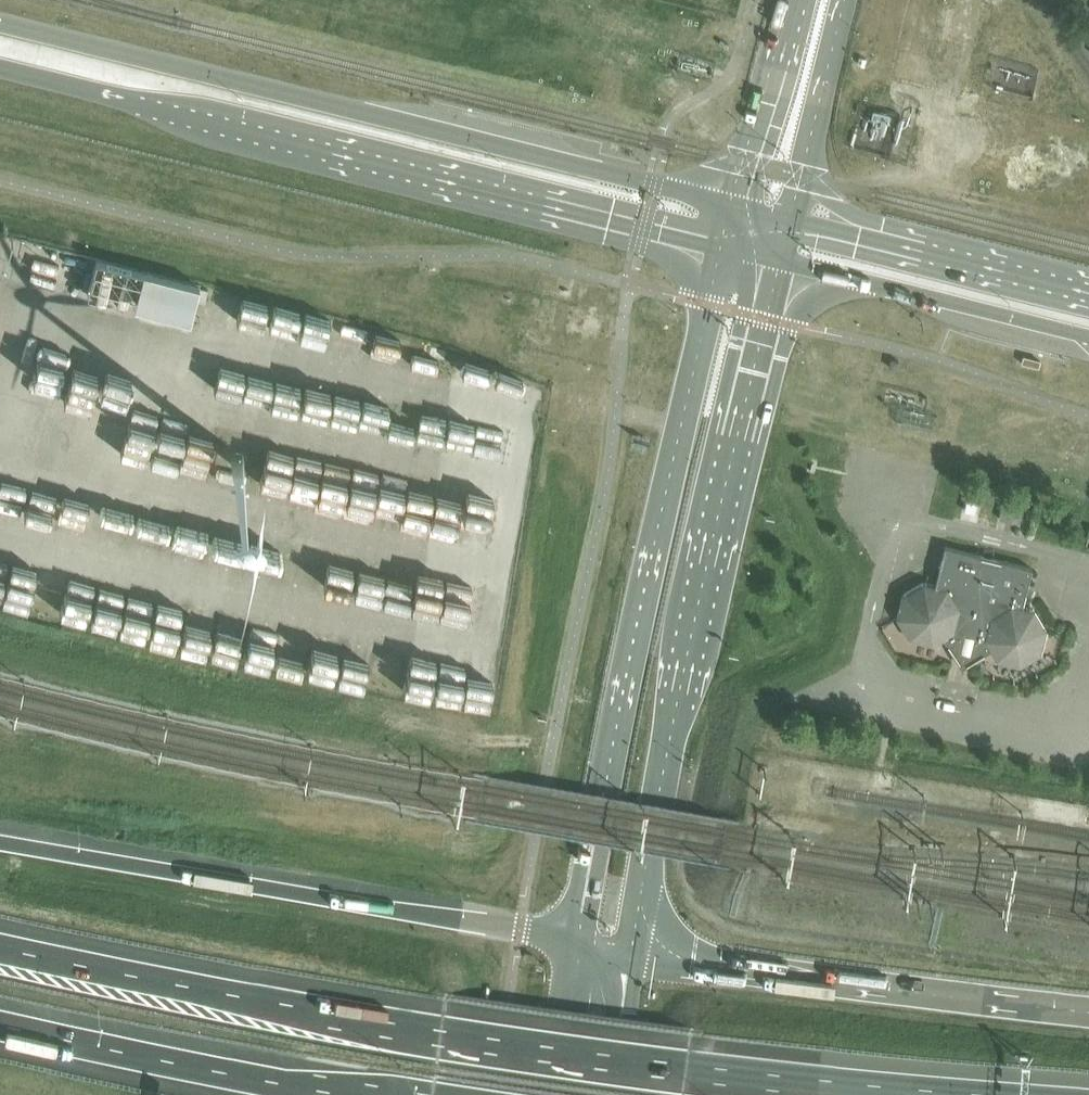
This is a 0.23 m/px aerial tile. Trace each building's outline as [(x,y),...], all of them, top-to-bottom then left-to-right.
[(944,546),(941,559),(934,585),(923,582),(902,595),(896,618),(909,639),(932,645),(944,641),(953,655),(959,651),(964,652),(969,654),(973,660),(987,652),(996,660),(1019,666),(1040,654),(1046,630),(1033,609),(1021,607),(1031,568),(944,546)]
